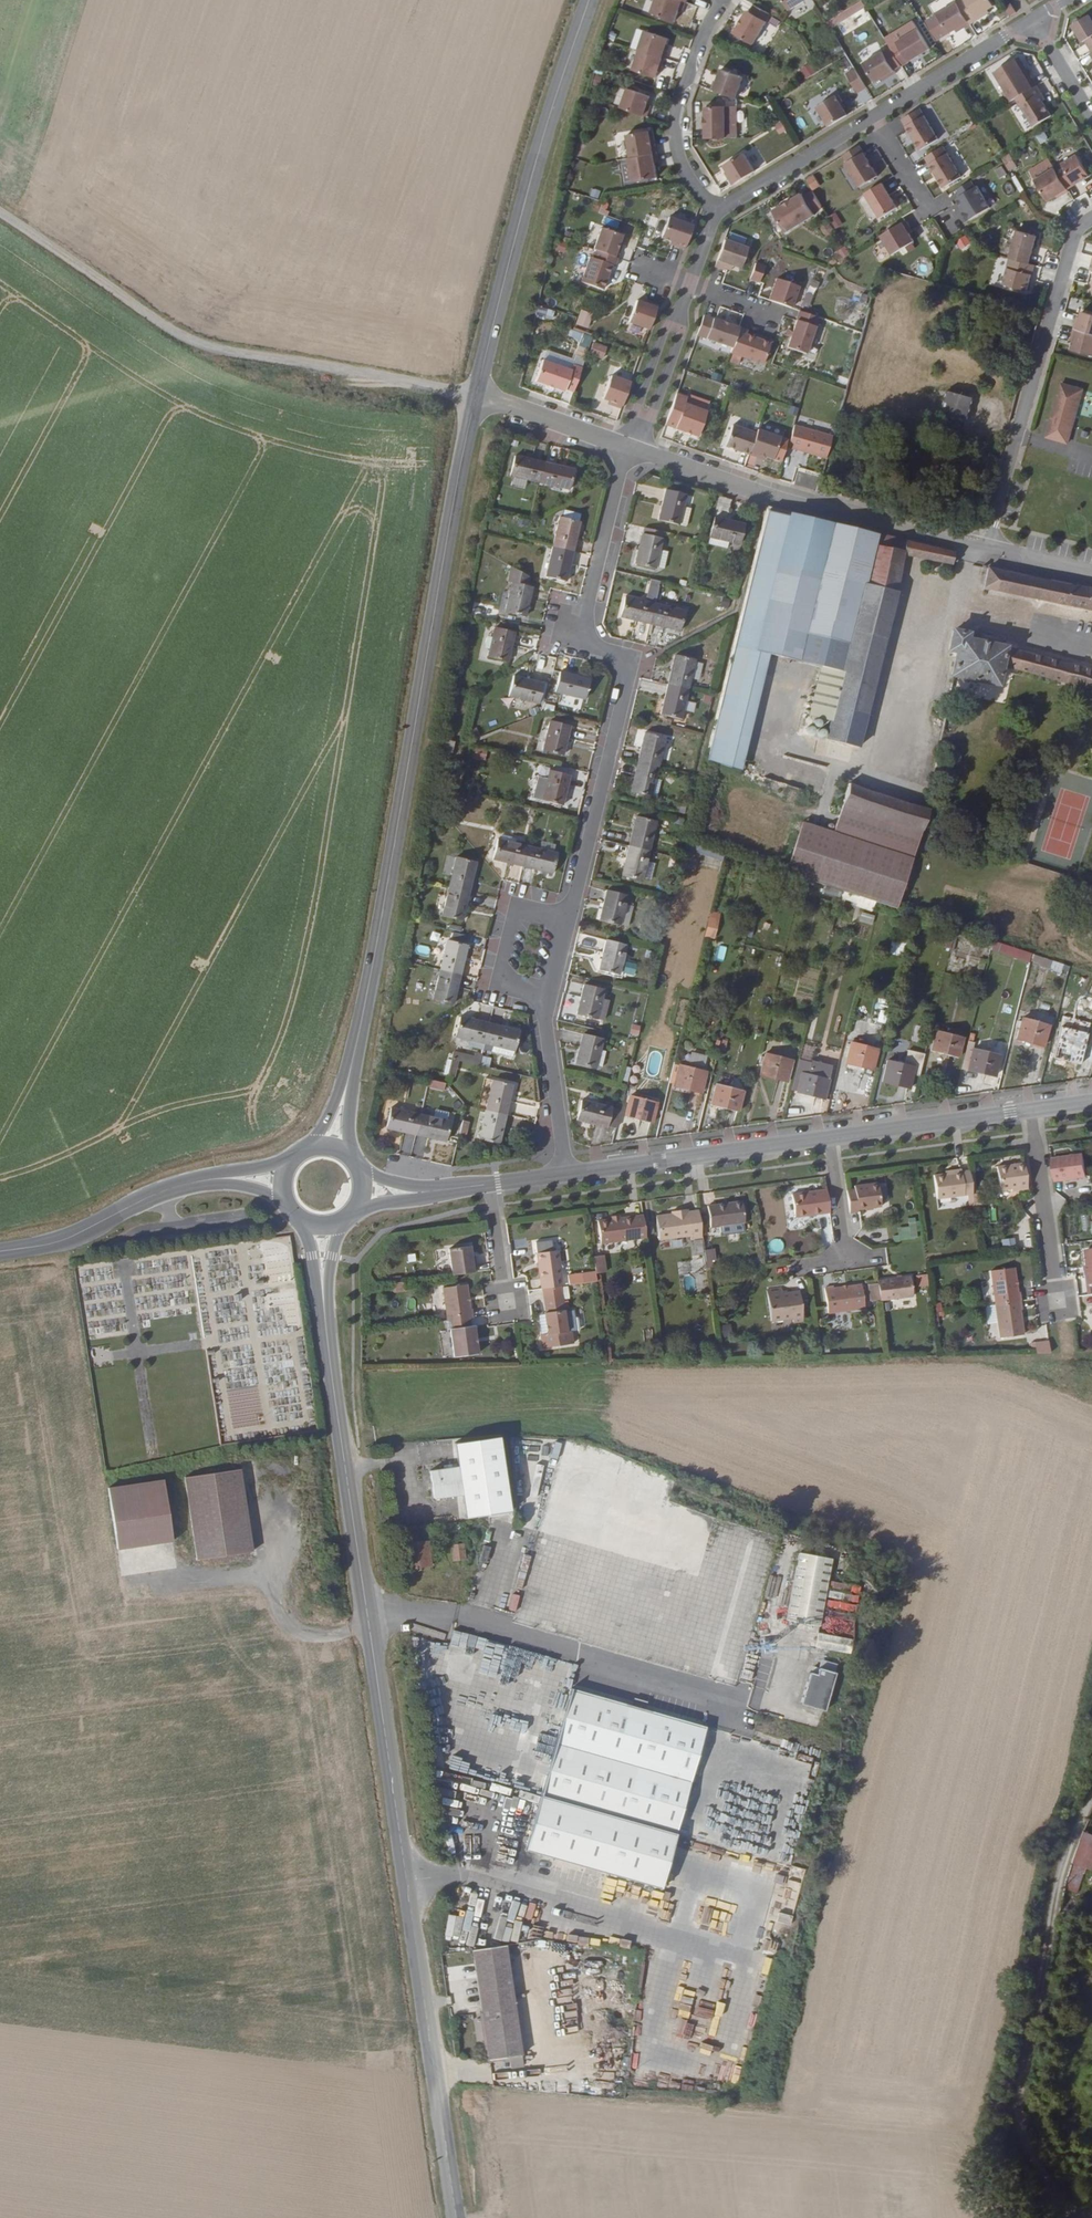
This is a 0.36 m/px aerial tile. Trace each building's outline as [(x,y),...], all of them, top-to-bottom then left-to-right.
[(689,4),(677,0),(660,0),(655,16),(679,24),(683,11),(686,12),(689,4)] [(792,12),(813,0),(785,0),(792,12)] [(864,7),(860,0),(859,0),(826,21),(831,28),(864,7)] [(933,12),(954,2),(953,0),(940,0),(929,5),(933,12)] [(972,27),(987,17),(985,14),(989,12),(996,8),(991,0),(966,0),(958,5),(959,6),(972,27)] [(1018,14),(1012,5),(1008,8),(1014,17),(1018,14)] [(964,32),(972,27),(959,6),(940,18),(951,36),(957,32),(962,28),(964,32)] [(775,18),(758,8),(754,15),(751,14),(738,36),(757,48),(775,18)] [(1091,51),(1091,20),(1090,17),(1073,27),(1084,44),(1087,43),(1091,51)] [(649,32),(643,51),(669,60),(671,51),(669,51),(671,45),(673,40),(649,32)] [(932,51),(920,32),(899,45),(900,46),(892,50),(903,69),(932,51)] [(666,68),(669,60),(643,51),(637,71),(660,78),(662,71),(663,67),(666,68)] [(898,75),(885,54),(865,65),(876,84),(882,81),(888,77),(890,80),(898,75)] [(1016,102),(1037,89),(1040,87),(1033,77),(1030,79),(1025,72),(1028,70),(1021,59),(997,76),(1009,94),(1006,96),(1011,105),(1016,102)] [(804,79),(816,72),(810,62),(798,69),(804,79)] [(844,73),(856,93),(865,87),(854,67),(844,73)] [(1033,77),(1028,70),(1025,72),(1030,79),(1033,77)] [(746,78),(723,71),(719,84),(716,83),(713,92),(738,100),(746,78)] [(1042,97),(1037,89),(1016,102),(1034,130),(1052,119),(1043,104),(1039,99),(1042,97)] [(653,98),(630,91),(624,110),(649,119),(652,111),(649,109),(650,106),(651,106),(653,98)] [(843,104),(838,96),(818,109),(829,128),(849,117),(844,110),(841,105),(843,104)] [(728,139),(728,108),(709,108),(709,118),(708,119),(707,130),(709,130),(708,139),(728,139)] [(941,142),(922,111),(903,122),(909,131),(922,153),(941,142)] [(778,134),(786,131),(781,120),(773,124),(778,134)] [(1043,131),(1035,135),(1039,143),(1047,140),(1043,131)] [(629,138),(633,159),(659,155),(658,147),(655,148),(653,134),(629,138)] [(963,178),(944,147),(925,158),(945,189),(963,178)] [(866,158),(860,148),(843,158),(848,166),(846,167),(861,190),(878,179),(866,158)] [(1009,154),(1001,157),(1007,171),(1016,167),(1009,154)] [(659,155),(633,159),(632,160),(636,185),(660,181),(657,166),(661,166),(659,155)] [(755,173),(744,155),(726,166),(730,172),(733,176),(730,178),(734,186),(755,173)] [(1058,170),(1070,191),(1091,177),(1091,176),(1079,156),(1058,170)] [(998,178),(1006,174),(1001,165),(993,170),(998,178)] [(1070,191),(1058,170),(1038,181),(1050,203),(1059,197),(1062,195),(1064,198),(1072,193),(1070,191)] [(811,190),(819,185),(812,174),(804,179),(811,190)] [(976,189),(971,183),(958,191),(962,198),(957,201),(962,209),(965,214),(964,215),(969,223),(991,210),(978,188),(976,189)] [(890,196),(883,184),(866,195),(880,218),(897,209),(890,196)] [(822,209),(812,192),(804,198),(802,195),(793,201),(783,206),(774,211),(787,233),(816,217),(814,214),(822,209)] [(793,201),(791,198),(782,204),(783,206),(793,201)] [(597,212),(604,214),(607,203),(601,201),(597,212)] [(834,228),(842,225),(836,212),(828,215),(834,228)] [(693,227),(669,219),(661,240),(677,246),(676,248),(684,252),(693,227)] [(910,229),(905,222),(881,237),(893,256),(914,243),(909,235),(907,232),(910,229)] [(597,251),(619,259),(622,250),(619,249),(624,236),(603,228),(595,250),(597,251)] [(1012,260),(1031,265),(1038,237),(1019,232),(1012,260)] [(966,235),(954,240),(959,249),(970,243),(966,235)] [(746,250),(723,242),(714,267),(723,270),(724,266),(739,271),(746,250)] [(845,245),(834,252),(840,261),(851,253),(845,245)] [(619,259),(597,251),(595,258),(592,257),(583,282),(604,289),(612,266),(616,267),(619,259)] [(1031,265),(1012,260),(1010,259),(1004,286),(1028,292),(1036,266),(1031,265)] [(765,266),(755,263),(749,279),(760,282),(765,266)] [(797,287),(775,280),(768,301),(790,309),(797,287)] [(867,303),(868,294),(854,291),(852,301),(867,303)] [(649,306),(637,302),(630,324),(650,331),(658,306),(650,303),(649,306)] [(551,319),(551,309),(535,308),(535,318),(551,319)] [(579,309),(573,324),(585,329),(591,314),(579,309)] [(815,318),(797,311),(794,321),(785,348),(803,354),(815,318)] [(1091,335),(1091,315),(1083,313),(1081,319),(1081,323),(1077,322),(1075,330),(1091,335)] [(697,335),(732,347),(739,328),(715,320),(704,316),(697,335)] [(739,328),(732,347),(730,352),(733,353),(741,356),(763,365),(770,343),(746,335),(747,330),(739,328)] [(1075,330),(1073,338),(1076,339),(1073,350),(1091,355),(1091,335),(1075,330)] [(579,345),(586,349),(592,336),(584,332),(579,345)] [(586,354),(601,359),(606,347),(591,341),(586,354)] [(741,356),(733,353),(730,362),(738,364),(741,356)] [(571,370),(543,361),(535,382),(545,385),(553,388),(564,392),(565,389),(573,392),(582,368),(573,366),(571,370)] [(630,383),(610,376),(603,400),(608,401),(613,403),(612,406),(620,409),(630,383)] [(1057,381),(1044,438),(1068,444),(1081,387),(1057,381)] [(969,399),(946,392),(938,418),(962,425),(969,399)] [(685,397),(675,394),(663,425),(681,431),(688,434),(696,437),(705,412),(683,404),(685,397)] [(722,445),(745,454),(753,433),(729,424),(722,445)] [(785,449),(824,457),(829,433),(790,425),(785,449)] [(754,431),(753,433),(745,454),(753,457),(754,454),(761,456),(768,459),(775,438),(754,431)] [(544,483),(549,463),(519,455),(514,475),(544,483)] [(579,470),(549,463),(544,483),(574,490),(579,470)] [(688,494),(668,488),(661,518),(681,523),(685,506),(688,494)] [(735,499),(723,494),(712,536),(742,545),(747,524),(729,519),(735,499)] [(693,508),(685,506),(681,523),(689,525),(693,508)] [(583,513),(567,509),(566,516),(581,520),(583,513)] [(791,518),(771,513),(755,571),(732,672),(750,677),(753,665),(794,675),(803,638),(836,647),(839,637),(851,639),(875,537),(830,526),(791,518)] [(557,544),(576,549),(583,521),(581,520),(566,516),(564,516),(557,544)] [(667,529),(648,524),(647,532),(645,532),(637,561),(657,565),(662,546),(667,529)] [(906,542),(875,535),(875,537),(851,639),(839,637),(836,647),(832,667),(834,667),(832,677),(809,672),(806,685),(818,688),(811,719),(806,738),(856,751),(890,609),(903,553),(906,542)] [(922,546),(906,542),(903,553),(919,557),(922,546)] [(568,579),(576,549),(557,544),(550,574),(568,579)] [(672,548),(662,546),(657,565),(667,568),(672,548)] [(955,553),(922,546),(919,557),(952,564),(953,560),(955,553)] [(533,573),(517,565),(514,581),(517,582),(509,610),(529,615),(536,587),(529,585),(533,573)] [(1040,579),(988,568),(984,589),(1091,610),(1091,588),(1040,579)] [(648,579),(644,597),(654,600),(659,581),(648,579)] [(624,615),(653,622),(658,602),(628,594),(624,615)] [(688,609),(658,602),(653,622),(682,630),(688,609)] [(518,630),(498,625),(490,656),(510,661),(518,630)] [(1009,647),(965,640),(966,634),(954,631),(950,650),(955,652),(955,654),(950,677),(994,684),(1000,665),(1074,684),(1091,689),(1091,669),(1009,647)] [(713,633),(697,646),(703,654),(719,641),(713,633)] [(674,652),(667,682),(687,687),(694,658),(674,652)] [(591,679),(562,673),(557,691),(587,699),(591,679)] [(544,683),(514,675),(510,694),(539,702),(544,683)] [(695,685),(706,689),(709,681),(698,677),(695,685)] [(687,687),(667,682),(660,711),(680,716),(687,687)] [(806,685),(792,682),(784,712),(811,719),(818,688),(806,685)] [(552,710),(553,699),(545,699),(544,710),(552,710)] [(945,704),(939,703),(936,719),(942,720),(945,704)] [(571,723),(551,718),(544,747),(564,753),(571,723)] [(637,762),(658,767),(665,739),(644,734),(637,762)] [(457,739),(447,736),(445,747),(455,749),(457,739)] [(469,759),(483,762),(486,750),(472,747),(469,759)] [(651,796),(658,767),(637,762),(629,791),(651,796)] [(569,776),(550,771),(542,800),(562,805),(569,776)] [(927,808),(847,784),(841,805),(921,830),(927,809),(927,808)] [(685,798),(678,796),(675,811),(685,814),(687,804),(683,803),(685,798)] [(921,830),(841,805),(833,833),(912,859),(921,830)] [(635,817),(628,845),(648,851),(655,822),(635,817)] [(805,877),(813,880),(828,832),(802,823),(788,872),(805,877)] [(828,832),(813,880),(829,884),(843,889),(882,901),(897,906),(912,859),(833,833),(828,832)] [(517,838),(503,834),(502,839),(515,843),(517,838)] [(494,861),(524,868),(529,846),(515,843),(502,839),(499,839),(494,861)] [(558,846),(543,842),(542,850),(556,854),(558,846)] [(646,862),(648,851),(628,845),(621,874),(642,879),(642,877),(646,862)] [(529,846),(524,868),(551,875),(556,854),(542,850),(529,846)] [(449,884),(470,890),(477,861),(457,856),(449,884)] [(654,864),(646,862),(642,877),(650,879),(654,864)] [(462,920),(470,890),(449,884),(441,915),(462,920)] [(843,889),(829,884),(827,891),(841,895),(843,889)] [(625,898),(605,893),(598,922),(617,927),(618,926),(623,907),(625,898)] [(631,909),(623,907),(618,926),(626,928),(631,909)] [(706,912),(703,937),(714,938),(717,913),(706,912)] [(869,925),(872,916),(860,912),(857,921),(869,925)] [(1000,938),(959,925),(957,932),(997,945),(1000,938)] [(444,939),(437,968),(458,973),(465,944),(444,939)] [(623,946),(605,941),(597,972),(616,976),(623,946)] [(717,945),(715,961),(723,962),(725,946),(717,945)] [(1049,954),(1037,950),(1035,956),(1047,961),(1049,954)] [(458,973),(437,968),(435,978),(430,997),(450,1003),(458,973)] [(435,978),(429,976),(425,996),(430,997),(435,978)] [(603,989),(583,984),(576,1013),(596,1018),(603,989)] [(453,1034),(482,1041),(487,1023),(458,1014),(453,1034)] [(1049,1023),(1024,1016),(1019,1036),(1043,1044),(1049,1023)] [(487,1023),(482,1041),(491,1043),(511,1049),(516,1031),(487,1023)] [(630,1024),(627,1034),(636,1036),(638,1026),(630,1024)] [(964,1035),(938,1027),(932,1046),(959,1054),(964,1035)] [(1088,1041),(1061,1033),(1056,1054),(1082,1062),(1088,1041)] [(602,1040),(583,1035),(575,1065),(594,1070),(602,1040)] [(876,1047),(853,1040),(847,1059),(871,1066),(876,1047)] [(511,1049),(491,1043),(489,1049),(510,1054),(511,1049)] [(999,1054),(975,1047),(969,1067),(994,1074),(999,1054)] [(924,1054),(908,1049),(903,1065),(888,1060),(883,1079),(907,1086),(911,1072),(918,1074),(924,1054)] [(702,1067),(705,1056),(689,1052),(686,1063),(702,1067)] [(788,1058),(764,1052),(759,1071),(782,1078),(788,1058)] [(457,1058),(449,1056),(445,1073),(452,1075),(457,1058)] [(703,1071),(678,1063),(672,1084),(698,1091),(703,1071)] [(827,1079),(799,1072),(793,1092),(822,1100),(827,1079)] [(426,1080),(425,1087),(442,1091),(443,1084),(426,1080)] [(484,1110),(505,1116),(512,1087),(491,1082),(484,1110)] [(738,1090),(713,1083),(709,1102),(733,1109),(738,1090)] [(652,1102),(627,1095),(622,1113),(647,1121),(652,1102)] [(618,1110),(581,1100),(576,1121),(605,1129),(605,1127),(613,1129),(618,1110)] [(414,1132),(419,1113),(391,1105),(385,1125),(414,1132)] [(505,1116),(484,1110),(476,1140),(497,1146),(505,1116)] [(419,1113),(414,1132),(443,1140),(449,1120),(419,1113)] [(467,1125),(460,1123),(457,1136),(464,1138),(467,1125)] [(1089,1154),(1056,1158),(1059,1179),(1091,1175),(1091,1173),(1089,1154)] [(1034,1186),(1030,1161),(1003,1165),(1002,1167),(1005,1188),(1016,1186),(1017,1188),(1034,1186)] [(966,1169),(965,1167),(952,1169),(953,1171),(939,1173),(942,1196),(978,1191),(975,1167),(966,1169)] [(885,1204),(882,1180),(858,1184),(858,1187),(850,1188),(853,1210),(861,1209),(861,1206),(885,1204)] [(833,1210),(830,1187),(796,1192),(799,1214),(833,1210)] [(712,1203),(716,1224),(749,1218),(746,1198),(712,1203)] [(690,1210),(690,1207),(676,1209),(677,1211),(660,1214),(663,1236),(693,1231),(694,1237),(705,1235),(701,1209),(690,1210)] [(649,1235),(646,1212),(602,1218),(605,1242),(649,1235)] [(1081,1216),(1081,1233),(1089,1232),(1089,1216),(1081,1216)] [(660,1240),(660,1248),(678,1247),(678,1239),(660,1240)] [(472,1260),(469,1243),(447,1246),(451,1271),(477,1268),(476,1259),(472,1260)] [(565,1282),(560,1247),(539,1250),(543,1285),(565,1282)] [(592,1273),(604,1273),(603,1256),(592,1256),(592,1273)] [(1001,1303),(1027,1299),(1026,1291),(1023,1291),(1020,1267),(996,1271),(1001,1303)] [(594,1283),(593,1272),(566,1273),(566,1284),(594,1283)] [(915,1292),(912,1273),(880,1278),(883,1296),(883,1298),(915,1292)] [(471,1306),(467,1280),(442,1284),(447,1318),(473,1315),(473,1306),(471,1306)] [(981,1281),(982,1295),(990,1294),(989,1280),(981,1281)] [(390,1283),(390,1292),(402,1291),(402,1282),(390,1283)] [(867,1305),(864,1283),(839,1286),(836,1284),(827,1285),(831,1310),(867,1305)] [(786,1290),(785,1284),(769,1286),(774,1316),(795,1313),(795,1318),(806,1316),(801,1288),(786,1290)] [(567,1328),(563,1296),(546,1298),(547,1309),(546,1311),(549,1330),(543,1331),(545,1344),(573,1340),(571,1328),(567,1328)] [(1029,1310),(1027,1299),(1001,1303),(1006,1337),(1029,1333),(1026,1310),(1029,1310)] [(479,1348),(475,1321),(450,1324),(454,1352),(479,1348)] [(1056,1353),(1055,1341),(1041,1343),(1043,1353),(1056,1353)] [(552,1443),(537,1438),(534,1449),(548,1453),(552,1443)] [(466,1497),(462,1467),(460,1468),(459,1463),(445,1465),(445,1470),(431,1472),(434,1501),(466,1497)] [(545,1484),(541,1464),(533,1465),(536,1486),(527,1487),(531,1505),(573,1498),(569,1480),(545,1484)] [(240,1470),(185,1479),(197,1561),(253,1552),(240,1470)] [(162,1483),(109,1491),(118,1550),(171,1541),(162,1483)] [(436,1568),(432,1542),(409,1546),(412,1571),(436,1568)] [(467,1559),(465,1545),(453,1546),(456,1561),(467,1559)] [(818,1626),(828,1556),(794,1551),(784,1621),(818,1626)] [(440,1586),(439,1576),(416,1579),(418,1588),(440,1586)] [(859,1641),(827,1633),(823,1645),(857,1654),(859,1641)] [(856,1657),(849,1655),(846,1667),(853,1669),(856,1657)] [(642,1679),(579,1660),(573,1682),(635,1701),(642,1679)] [(766,1689),(773,1671),(760,1666),(753,1684),(766,1689)] [(830,1694),(833,1695),(837,1696),(843,1677),(836,1675),(830,1694)] [(710,1727),(576,1686),(526,1846),(661,1887),(710,1727)] [(828,1711),(833,1695),(830,1694),(814,1689),(810,1705),(828,1711)] [(1088,1833),(1072,1874),(1068,1889),(1080,1893),(1088,1868),(1091,1869),(1091,1834),(1088,1833)] [(693,1849),(708,1852),(710,1843),(695,1840),(693,1849)] [(775,1911),(774,1921),(787,1923),(789,1914),(775,1911)] [(446,1927),(459,1928),(460,1920),(447,1919),(446,1927)] [(463,1940),(476,1935),(472,1925),(459,1929),(463,1940)] [(546,1926),(535,1925),(534,1935),(545,1935),(546,1926)] [(522,1930),(522,1932),(506,1934),(507,1942),(532,1939),(531,1929),(522,1930)] [(559,1938),(560,1930),(551,1929),(549,1937),(559,1938)] [(457,1941),(457,1931),(446,1932),(447,1941),(457,1941)] [(608,1945),(609,1938),(575,1933),(574,1941),(608,1945)] [(522,2060),(504,1939),(471,1944),(487,2053),(508,2051),(510,2062),(522,2060)] [(557,1983),(572,1981),(570,1967),(555,1969),(557,1983)] [(682,2004),(692,2006),(694,1993),(685,1991),(682,2004)] [(709,2020),(713,2007),(695,2002),(692,2015),(709,2020)] [(680,2004),(678,2011),(689,2015),(691,2008),(680,2004)] [(681,2041),(683,2032),(671,2029),(668,2037),(681,2041)] [(715,2045),(719,2034),(703,2029),(699,2040),(715,2045)] [(668,2073),(666,2085),(689,2089),(691,2077),(668,2073)]
